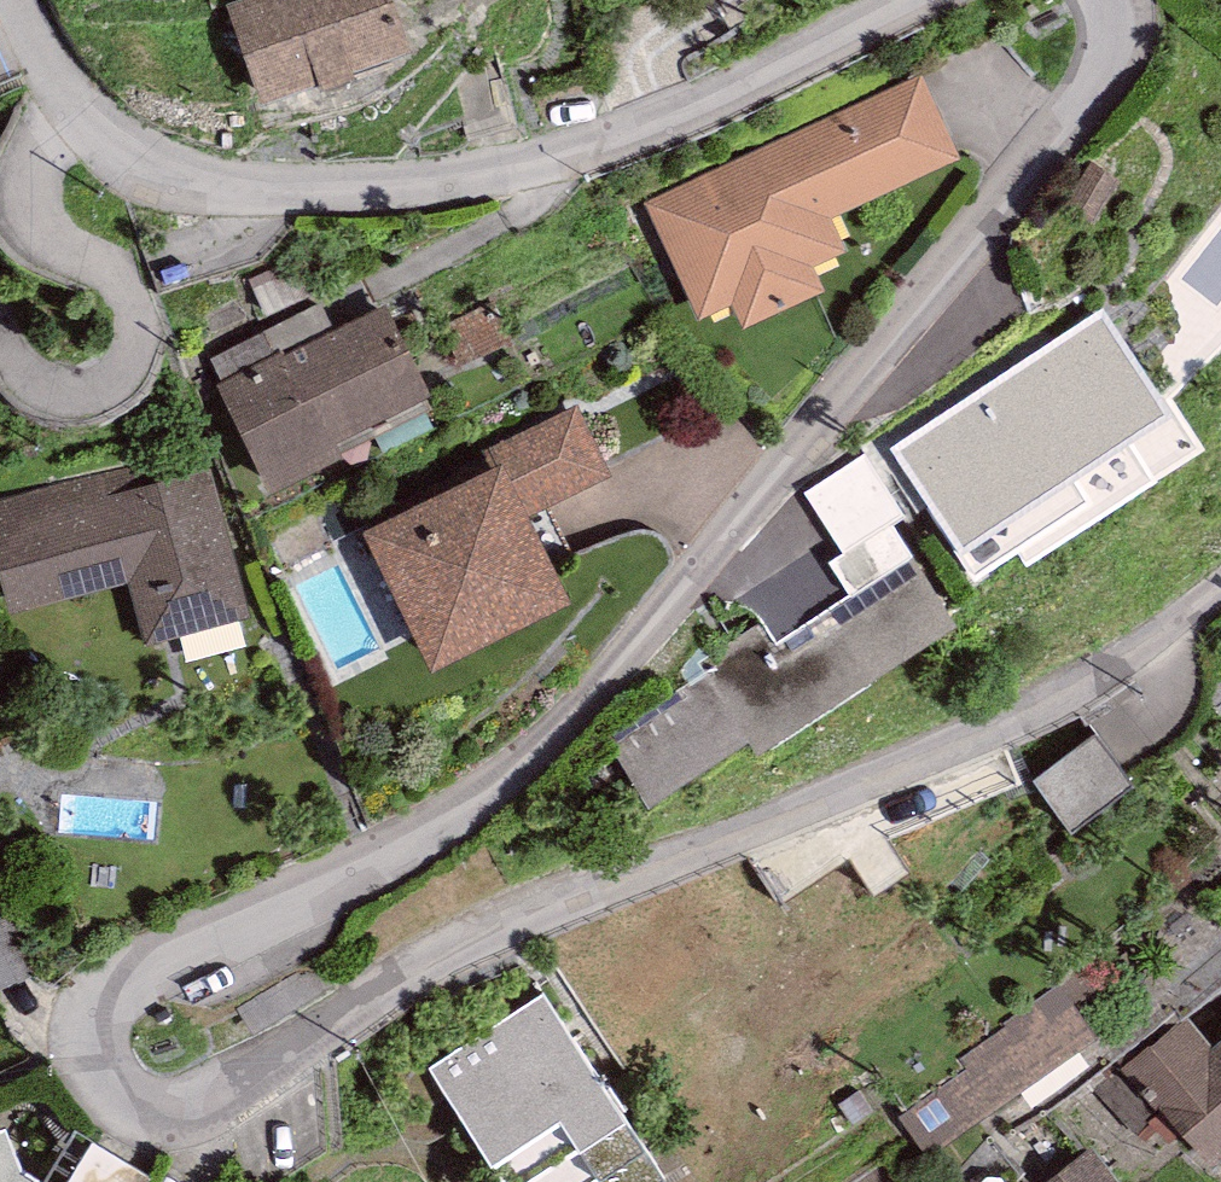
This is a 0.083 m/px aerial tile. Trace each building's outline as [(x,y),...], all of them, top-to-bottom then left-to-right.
[(224,5),(260,105),(321,83),(324,91),(354,80),(351,70),(412,48),(394,0),(238,0),(224,5)] [(923,74),(642,205),(697,321),(734,304),(744,325),(821,289),(810,266),(849,248),(833,214),(960,154),(923,74)] [(1121,181),(1088,161),(1063,202),(1094,223),(1121,181)] [(284,349),(216,382),(271,493),(343,458),(335,442),(430,395),(385,304),(286,353),(284,349)] [(1100,316),(900,450),(968,550),(1072,479),(1059,460),(1154,395),(1100,316)] [(578,404),(500,441),(535,513),(612,476),(578,404)] [(504,461),(366,527),(432,665),(570,599),(504,461)] [(0,499),(0,590),(5,611),(128,582),(143,645),(248,620),(212,469),(145,485),(140,466),(0,499)] [(885,482),(822,522),(843,554),(830,562),(849,592),(911,553),(893,524),(906,515),(885,482)] [(849,592),(772,638),(763,622),(698,660),(707,676),(606,737),(648,808),(751,743),(756,752),(957,625),(911,553),(849,592)] [(1131,783),(1095,735),(1030,779),(1068,831),(1131,783)] [(44,971),(0,882),(0,993),(44,971)] [(1097,1038),(1058,984),(1003,1022),(1007,1027),(959,1060),(966,1070),(899,1117),(927,1157),(1097,1038)] [(428,1065),(503,1181),(662,1181),(664,1181),(543,992),(428,1065)] [(1120,1071),(1210,1171),(1220,1161),(1220,1037),(1213,1044),(1185,1013),(1120,1071)] [(143,1162),(72,1124),(40,1181),(132,1181),(143,1162)] [(17,1172),(4,1130),(0,1131),(0,1181),(35,1181),(17,1172)] [(1043,1181),(1121,1181),(1092,1145),(1043,1181)]
